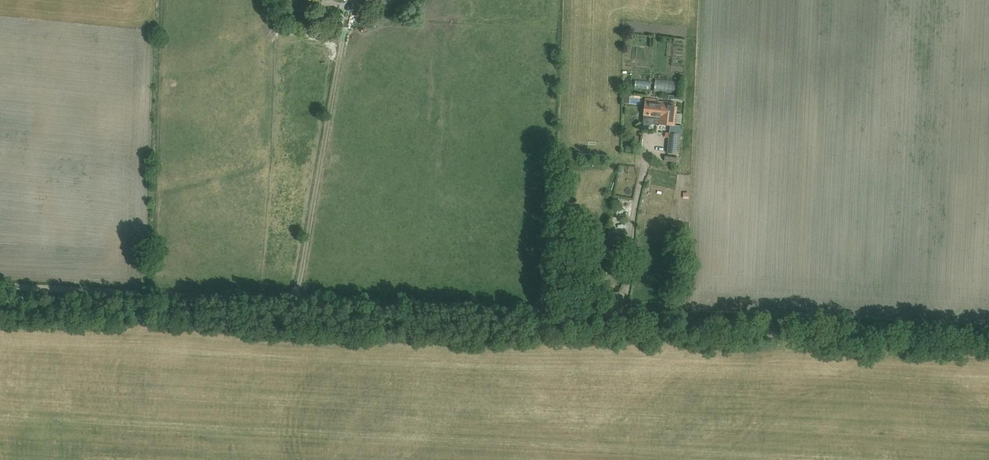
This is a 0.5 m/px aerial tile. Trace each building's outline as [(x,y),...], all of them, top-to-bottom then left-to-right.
[(675,103),(661,101),(657,101),(657,99),(646,98),(646,101),(644,122),(644,124),(645,126),(649,126),(651,125),(651,123),(654,124),(655,120),(659,121),(659,124),(676,126),(676,123),(678,107),(675,106),(675,103)] [(679,154),(682,134),(670,133),(667,154),(679,154)] [(604,242),(606,248),(605,248),(607,252),(614,250),(613,246),(616,245),(613,239),(604,242)] [(614,251),(606,253),(611,271),(619,268),(614,251)]
